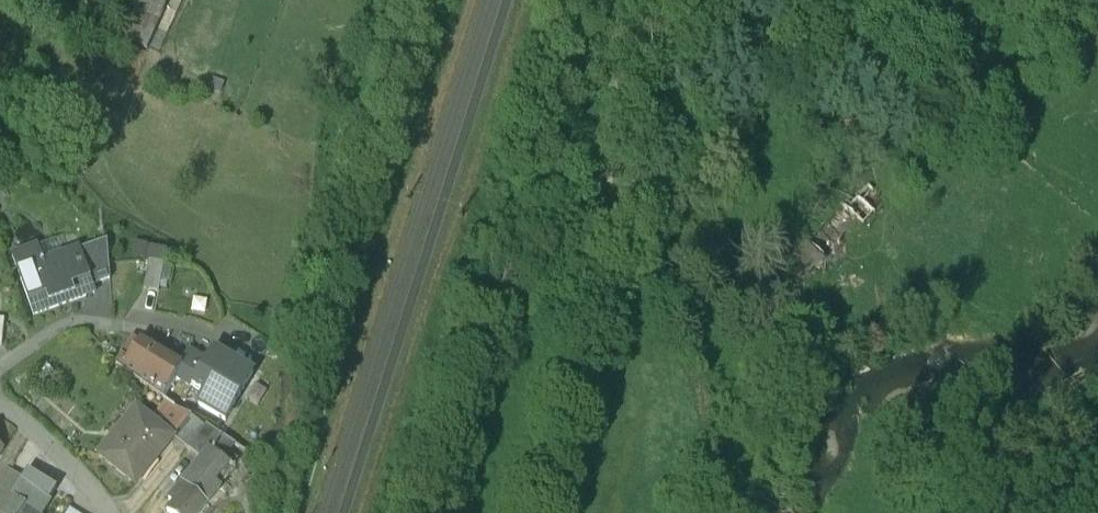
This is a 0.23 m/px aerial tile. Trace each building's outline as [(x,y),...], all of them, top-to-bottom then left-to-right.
[(107,240),(104,204),(77,215),(89,247),(107,240)] [(33,209),(9,218),(31,278),(92,256),(89,247),(77,215),(76,212),(41,225),(40,224),(39,224),(33,209)] [(156,252),(161,224),(145,221),(141,250),(156,252)] [(177,326),(136,303),(125,320),(119,317),(112,327),(160,361),(169,345),(179,328),(177,326)] [(251,333),(211,309),(204,320),(189,346),(202,354),(196,365),(223,381),(251,333)] [(112,406),(107,402),(95,417),(134,447),(170,399),(137,374),(112,406)] [(200,422),(216,401),(200,389),(184,410),(200,422)] [(220,395),(216,401),(200,422),(183,445),(179,442),(166,459),(173,465),(166,475),(185,488),(216,446),(213,443),(226,425),(218,419),(231,403),(220,395)] [(19,443),(5,433),(0,441),(0,472),(19,443)] [(0,472),(0,512),(15,512),(26,496),(38,503),(47,489),(35,482),(54,453),(25,434),(19,443),(0,472)] [(15,512),(32,512),(38,503),(26,496),(15,512)]
